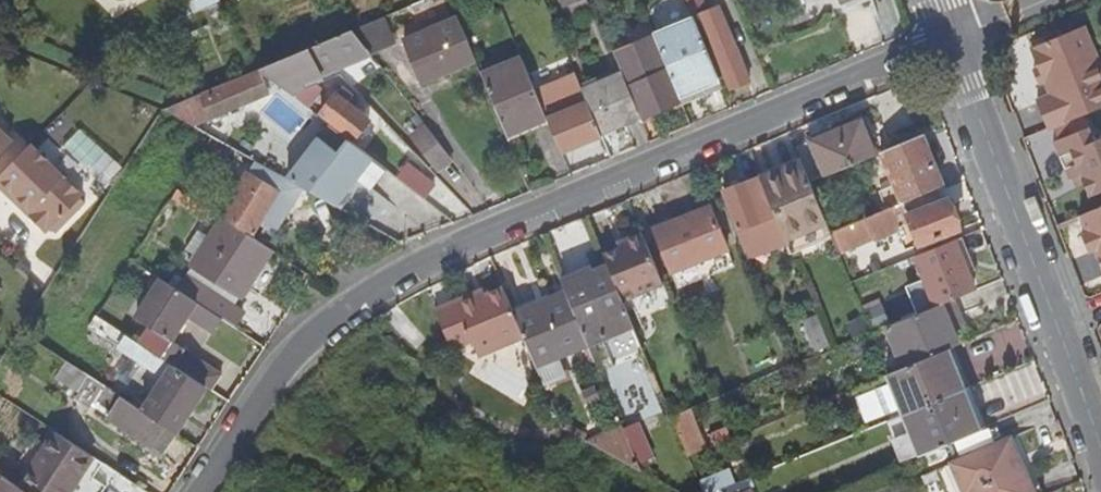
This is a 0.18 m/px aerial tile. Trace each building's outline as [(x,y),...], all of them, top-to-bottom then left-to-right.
[(705,48),(717,78),(722,76),(728,89),(747,81),(715,6),(697,13),(696,13),(710,46),(705,48)] [(365,45),(369,51),(395,42),(385,14),(352,28),(365,45)] [(717,78),(705,48),(692,15),(651,32),(652,35),(678,97),(718,80),(717,78)] [(475,60),(458,20),(402,44),(418,84),(475,60)] [(1100,107),(1100,63),(1085,25),(1032,48),(1039,64),(1045,78),(1051,94),(1039,99),(1052,128),(1100,107)] [(315,66),(365,45),(352,28),(259,67),(261,69),(292,93),(316,85),(312,77),(318,74),(315,66)] [(680,101),(678,97),(652,35),(612,52),(620,70),(639,115),(640,118),(680,101)] [(315,66),(318,74),(371,53),(369,51),(365,45),(315,66)] [(506,133),(544,117),(519,56),(480,73),(506,133)] [(1039,81),(1045,78),(1039,64),(1033,67),(1039,81)] [(270,91),(261,69),(203,94),(212,116),(270,91)] [(599,131),(639,115),(620,70),(597,80),(595,74),(580,80),(583,86),(581,87),(586,100),(599,131)] [(337,92),(321,111),(354,138),(369,119),(337,92)] [(192,110),(186,97),(165,106),(170,111),(179,116),(192,110)] [(601,134),(599,131),(586,100),(544,117),(559,151),(601,134)] [(793,145),(799,159),(807,180),(872,153),(858,118),(793,145)] [(1083,182),(1090,197),(1100,193),(1100,138),(1096,140),(1090,126),(1056,141),(1071,178),(1074,177),(1080,174),(1083,182)] [(438,169),(452,158),(429,128),(415,138),(438,169)] [(14,143),(0,129),(0,156),(14,143)] [(941,184),(920,133),(880,150),(901,200),(921,192),(941,184)] [(203,150),(238,174),(243,166),(249,156),(213,135),(203,150)] [(0,176),(0,188),(16,203),(21,198),(32,210),(27,214),(46,234),(82,196),(31,144),(0,176)] [(427,196),(439,180),(410,158),(398,174),(427,196)] [(828,228),(807,180),(799,159),(759,176),(778,221),(788,245),(828,228)] [(314,192),(261,162),(254,173),(287,195),(305,206),(314,192)] [(225,217),(227,214),(254,173),(243,166),(238,174),(222,198),(214,210),(225,217)] [(254,173),(227,214),(251,230),(259,219),(272,228),(278,219),(273,215),(287,195),(254,173)] [(764,227),(778,221),(759,176),(758,173),(723,188),(751,254),(772,245),(764,227)] [(1076,184),(1083,182),(1080,174),(1074,177),(1076,184)] [(214,210),(222,198),(187,175),(179,187),(214,210)] [(209,218),(214,210),(179,187),(173,195),(209,218)] [(927,206),(921,192),(901,200),(921,250),(952,237),(956,236),(953,228),(957,226),(946,199),(927,206)] [(707,206),(652,229),(669,271),(725,248),(707,206)] [(1080,216),(1087,233),(1093,230),(1100,248),(1100,207),(1080,216)] [(867,214),(831,229),(839,250),(875,235),(867,214)] [(273,250),(225,217),(194,264),(243,296),(273,250)] [(1094,251),(1100,248),(1093,230),(1087,233),(1082,235),(1089,253),(1094,251)] [(640,231),(622,238),(624,243),(618,244),(602,252),(607,262),(622,299),(662,282),(640,231)] [(973,288),(952,237),(921,250),(912,254),(933,304),(939,302),(973,288)] [(632,323),(622,299),(607,262),(561,282),(564,288),(585,337),(587,342),(632,323)] [(188,273),(178,289),(223,319),(233,326),(244,310),(188,273)] [(213,333),(223,319),(178,289),(161,277),(134,316),(153,329),(142,344),(206,386),(211,390),(222,373),(172,340),(188,317),(213,333)] [(480,354),(523,335),(512,310),(501,283),(484,291),(478,293),(476,288),(437,304),(456,347),(474,339),(480,354)] [(478,293),(484,291),(482,285),(476,288),(478,293)] [(556,349),(585,337),(564,288),(512,310),(523,335),(541,378),(563,369),(556,349)] [(955,342),(939,302),(933,304),(912,313),(887,324),(903,363),(947,345),(955,342)] [(802,355),(830,344),(816,311),(788,323),(802,355)] [(104,347),(117,328),(96,314),(83,333),(104,347)] [(117,346),(133,357),(142,344),(126,334),(117,346)] [(200,403),(206,386),(142,344),(133,357),(164,378),(142,411),(165,426),(175,433),(191,408),(200,403)] [(903,412),(963,387),(947,345),(903,363),(887,371),(903,412)] [(142,411),(83,371),(69,391),(152,445),(165,426),(142,411)] [(963,387),(903,412),(919,450),(986,423),(985,420),(978,423),(963,387)] [(688,408),(672,415),(688,454),(705,447),(688,408)] [(602,431),(613,466),(656,452),(645,418),(602,431)] [(29,491),(45,491),(76,444),(55,430),(19,485),(29,491)] [(1011,436),(937,467),(947,491),(1034,491),(1011,436)] [(76,444),(45,491),(68,491),(93,455),(76,444)] [(108,491),(109,491),(156,491),(120,471),(108,491)] [(19,485),(4,476),(0,482),(0,491),(29,491),(19,485)]
